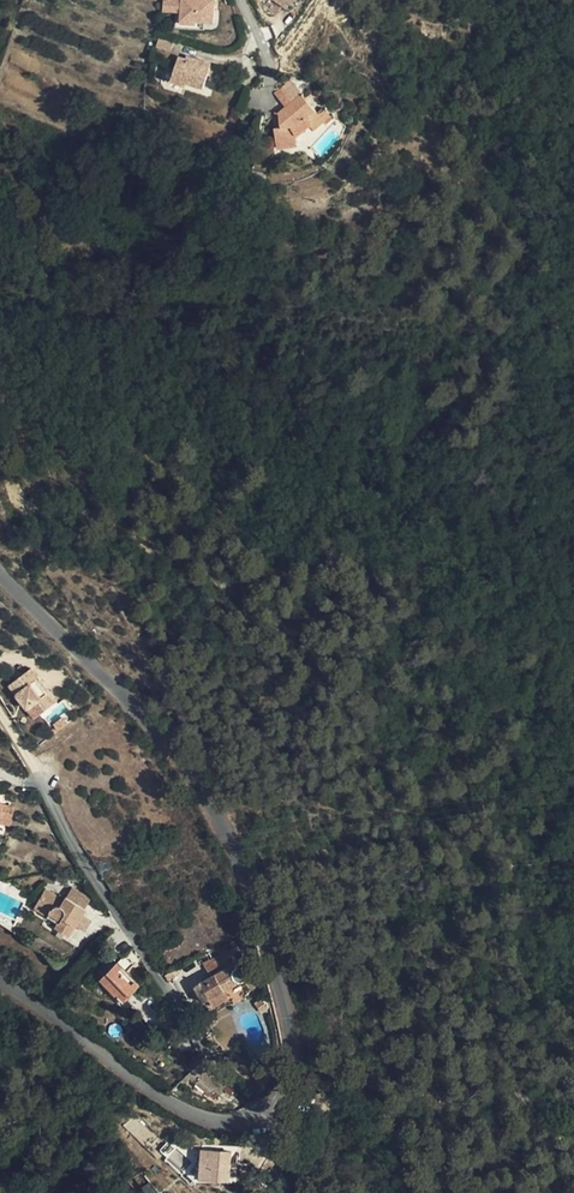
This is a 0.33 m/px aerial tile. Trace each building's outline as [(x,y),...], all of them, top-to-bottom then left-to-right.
[(182,17),(182,23),(198,22),(198,20),(206,20),(214,19),(213,0),(182,0),(182,17)] [(292,0),(285,0),(281,6),(286,9),(292,0)] [(182,23),(182,17),(177,17),(177,28),(206,27),(206,20),(198,20),(198,22),(182,23)] [(205,93),(211,68),(193,64),(192,66),(185,65),(176,62),(170,86),(189,92),(190,89),(205,93)] [(274,93),(286,107),(302,94),(289,80),(274,93)] [(325,121),(302,94),(286,107),(278,114),(282,127),(274,129),(278,149),(298,146),(295,126),(305,118),(315,129),(325,121)] [(32,721),(57,702),(31,668),(6,686),(32,721)] [(0,804),(0,823),(10,825),(15,807),(0,804)] [(52,909),(48,916),(47,917),(58,924),(55,928),(69,936),(85,909),(66,897),(64,900),(45,889),(38,901),(52,909)] [(52,909),(38,901),(34,908),(48,916),(52,909)] [(233,964),(234,964),(227,952),(204,963),(211,977),(233,964)] [(125,955),(117,962),(101,979),(115,993),(116,992),(124,999),(139,984),(127,972),(134,965),(125,955)] [(233,964),(211,977),(195,985),(205,1003),(205,1002),(211,999),(214,1006),(229,997),(225,990),(241,981),(242,981),(244,981),(245,980),(247,979),(248,978),(249,976),(249,975),(249,972),(249,969),(247,968),(245,966),(243,965),(242,965),(240,965),(238,963),(237,964),(235,964),(234,964),(233,964)] [(211,999),(205,1002),(209,1008),(214,1006),(211,999)] [(197,1084),(212,1065),(206,1057),(187,1076),(191,1079),(197,1084)] [(215,1099),(228,1084),(212,1065),(197,1084),(215,1099)] [(214,1162),(214,1158),(202,1158),(201,1178),(230,1179),(231,1163),(221,1162),(214,1162)] [(256,1190),(264,1184),(258,1176),(250,1182),(256,1190)] [(145,1192),(157,1192),(149,1182),(141,1187),(145,1192)]
